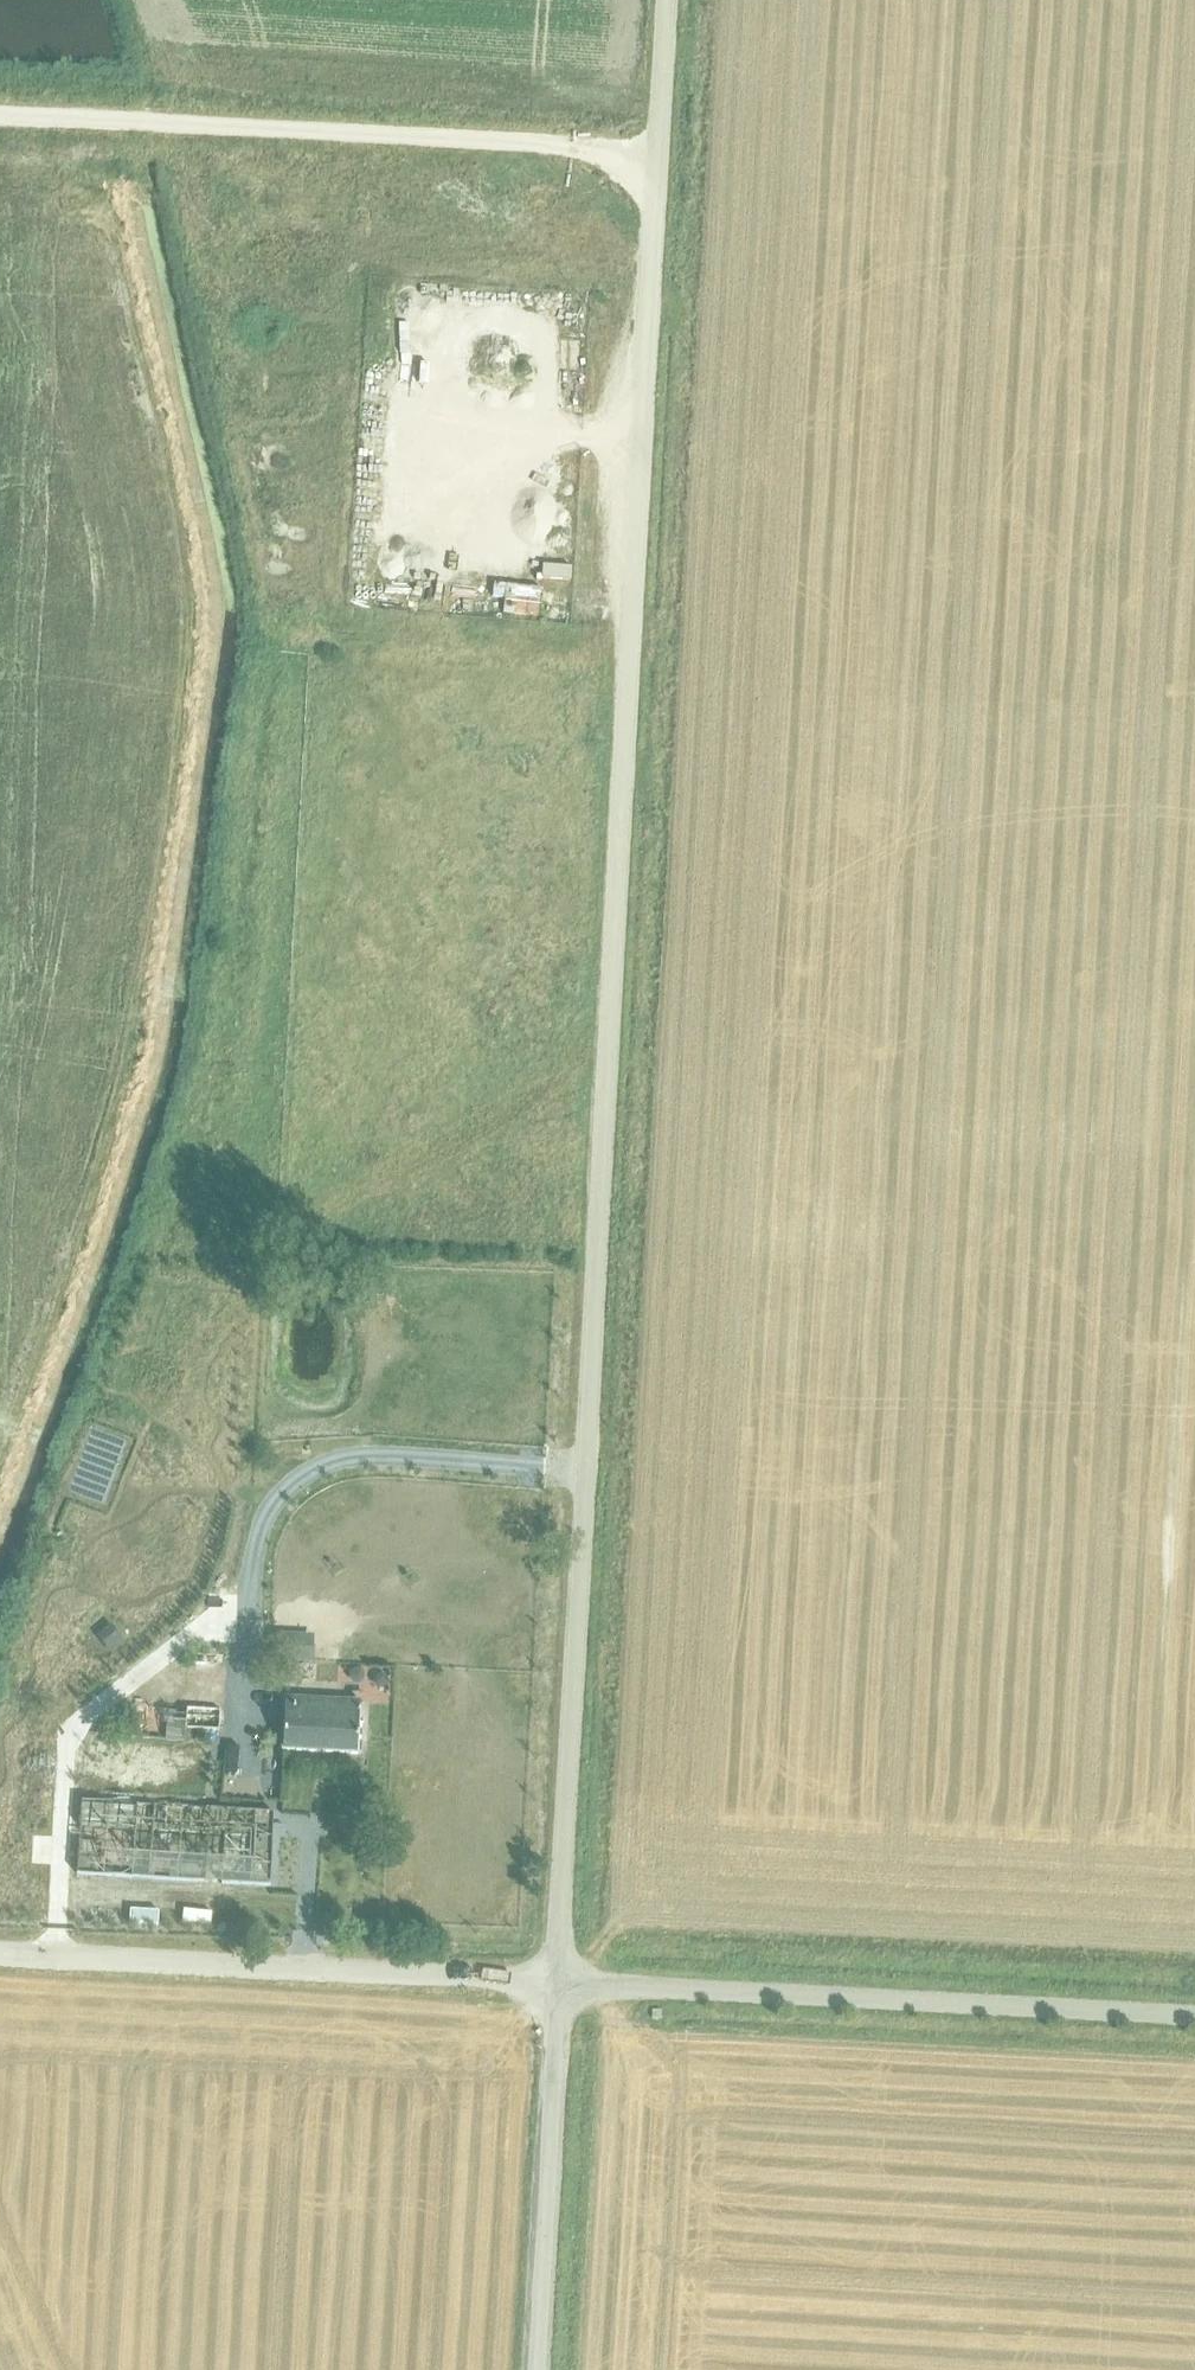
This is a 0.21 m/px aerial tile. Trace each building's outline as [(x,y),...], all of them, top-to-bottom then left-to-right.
[(561,564),(564,538),(538,534),(535,560),(561,564)] [(500,599),(510,598),(511,615),(542,614),(541,584),(500,585),(500,599)] [(273,1634),(272,1660),(312,1662),(313,1636),(273,1634)] [(194,1724),(227,1726),(229,1651),(197,1650),(194,1724)] [(282,1750),(357,1754),(360,1701),(285,1697),(282,1750)] [(144,1738),(192,1741),(194,1707),(146,1705),(144,1738)] [(77,1875),(271,1886),(274,1813),(81,1801),(77,1875)]
